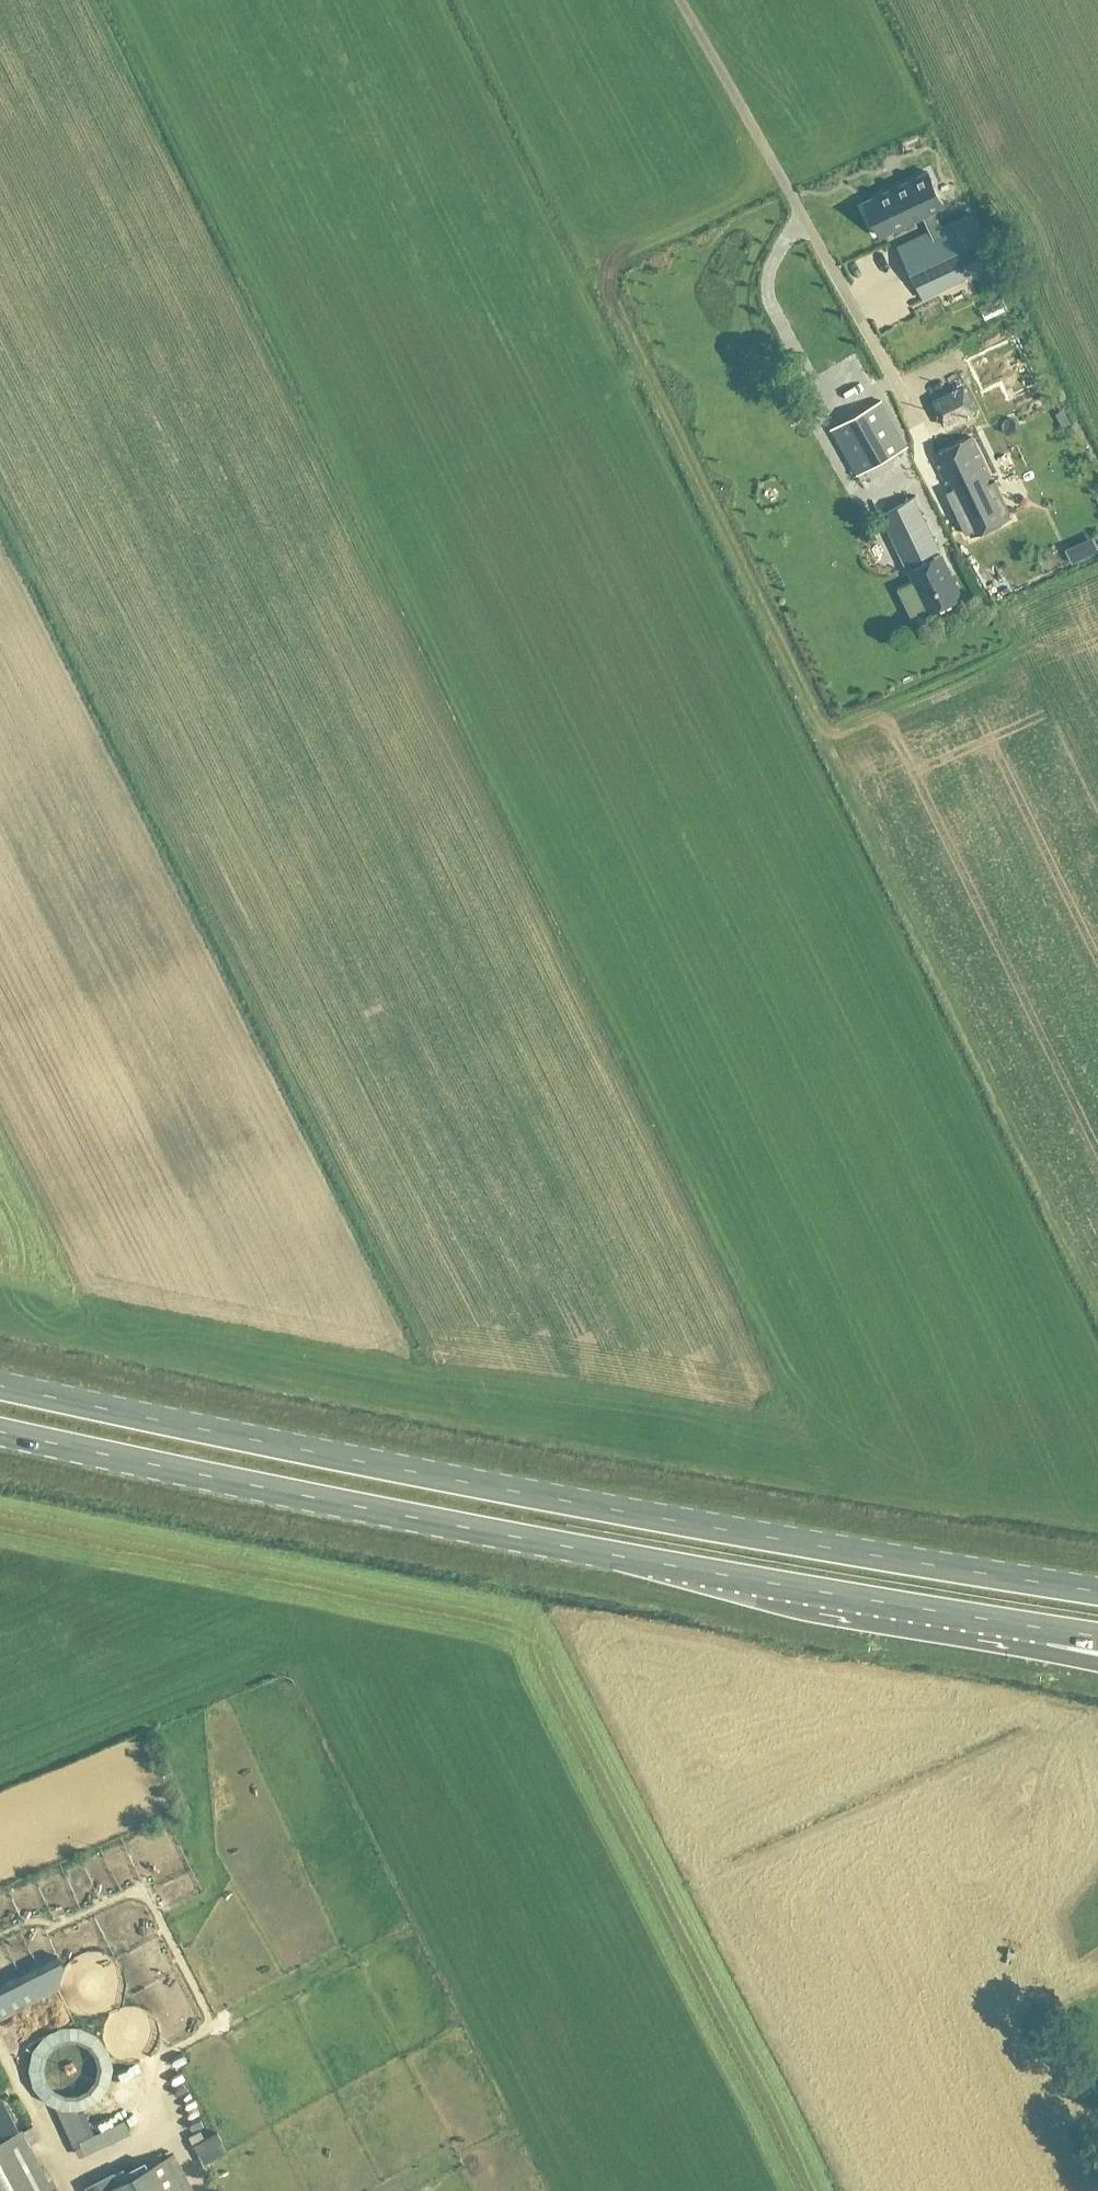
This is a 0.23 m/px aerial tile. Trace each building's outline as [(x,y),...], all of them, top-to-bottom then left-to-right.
[(928,172),(875,197),(891,231),(923,215),(932,233),(942,227),(934,210),(944,205),(937,190),(928,172)] [(932,233),(898,249),(923,300),(993,265),(968,215),(942,227),(932,233)] [(976,412),(964,386),(932,401),(944,427),(976,412)] [(881,400),(830,429),(856,474),(892,456),(907,447),(881,400)] [(1063,404),(1022,425),(1034,449),(1075,427),(1063,404)] [(971,439),(933,457),(949,491),(950,492),(947,493),(966,534),(969,533),(972,538),(1010,520),(1008,516),(1010,515),(994,481),(992,482),(971,439)] [(913,500),(878,517),(887,532),(907,568),(914,563),(916,567),(908,571),(913,581),(898,588),(913,619),(928,612),(928,614),(961,598),(942,556),(934,559),(931,554),(940,548),(913,500)] [(68,1992),(58,1971),(0,1997),(0,2023),(68,1992)] [(160,2063),(170,2084),(189,2075),(179,2054),(160,2063)] [(124,2077),(112,2081),(117,2096),(129,2091),(124,2077)] [(140,2090),(112,2100),(116,2114),(144,2104),(140,2090)] [(19,2131),(6,2106),(0,2109),(0,2141),(19,2131)] [(123,2120),(78,2142),(85,2156),(130,2134),(123,2120)] [(21,2130),(19,2131),(0,2141),(0,2190),(53,2190),(21,2130)] [(105,2190),(192,2190),(173,2155),(105,2190)]
